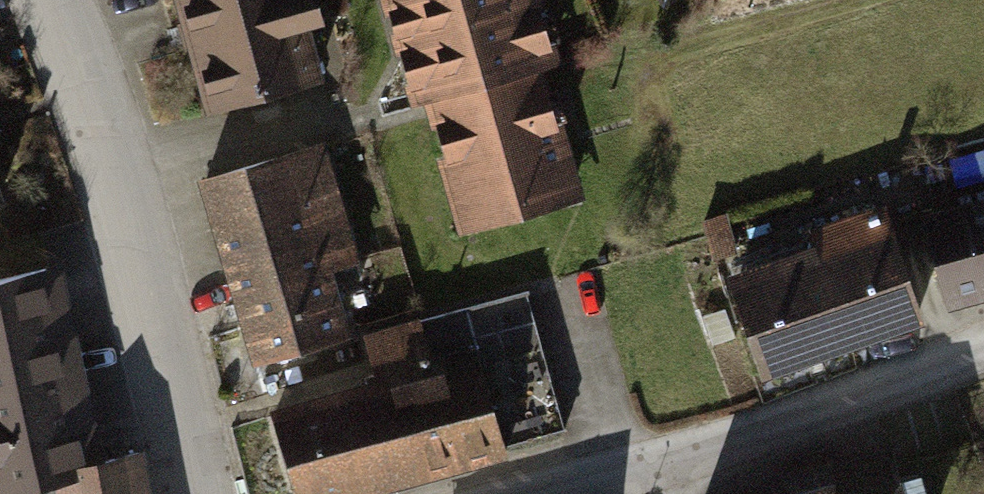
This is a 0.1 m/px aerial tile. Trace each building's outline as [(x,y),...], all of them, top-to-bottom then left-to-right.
[(181,120),(304,83),(278,0),(145,0),(181,120)] [(393,122),(417,116),(450,241),(580,207),(526,0),(361,0),(393,122)] [(313,147),(177,188),(233,374),(329,345),(311,284),(351,272),(313,147)] [(905,217),(931,316),(983,302),(983,196),(905,217)] [(792,258),(705,286),(737,387),(899,335),(860,214),(785,238),(792,258)] [(0,283),(0,444),(83,425),(49,272),(0,283)] [(248,422),(268,493),(371,493),(486,462),(456,355),(419,365),(409,329),(354,345),(367,389),(248,422)] [(736,493),(879,493),(869,458),(736,493)] [(129,459),(72,467),(76,493),(134,493),(129,459)]
